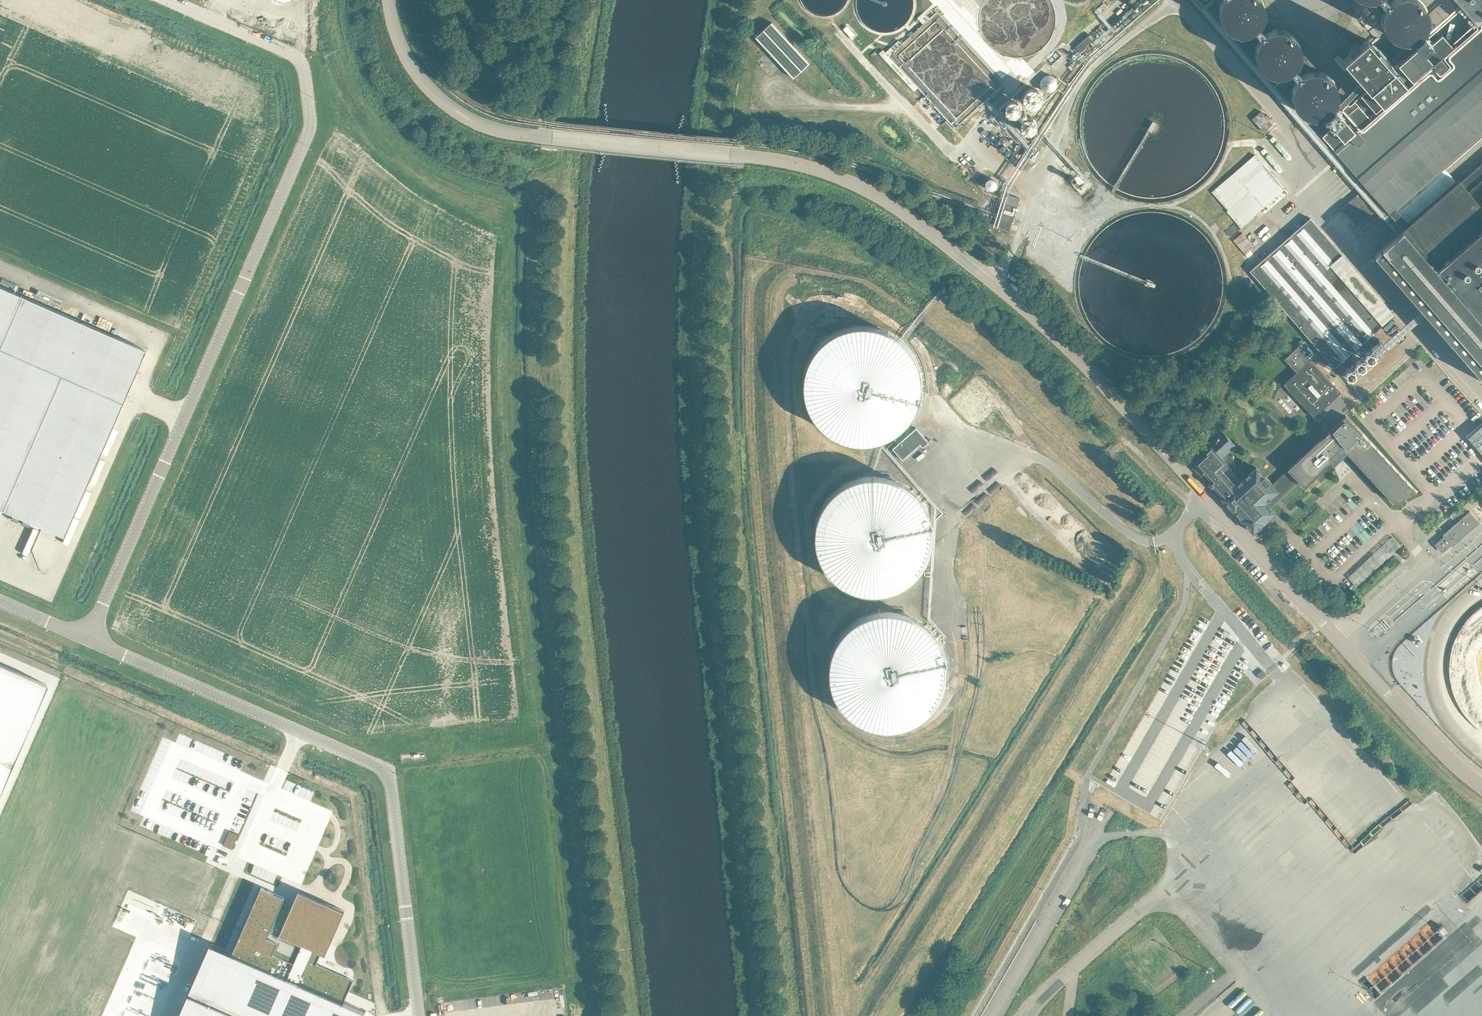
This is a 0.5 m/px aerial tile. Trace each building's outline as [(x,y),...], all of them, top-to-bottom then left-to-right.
[(1187,4),(1201,18),(1205,14),(1192,0),(1191,0),(1187,4)] [(1282,75),(1294,90),(1294,94),(1294,98),(1295,102),(1297,105),(1299,108),(1302,111),(1305,113),(1309,115),(1313,116),(1317,116),(1321,116),(1324,115),(1328,114),(1330,112),(1333,109),(1336,105),(1337,102),(1338,98),(1339,94),(1338,90),(1337,86),(1336,82),(1333,79),(1330,76),(1327,73),(1323,72),(1319,71),(1318,70),(1302,53),(1302,52),(1302,48),(1301,44),(1299,40),(1297,37),(1294,34),(1291,32),(1287,30),(1283,29),(1279,29),(1275,29),(1273,30),(1264,20),(1264,18),(1265,15),(1265,11),(1265,7),(1264,3),(1263,0),(1223,0),(1224,1),(1224,3),(1223,7),(1222,10),(1223,14),(1224,18),(1225,21),(1228,25),(1230,27),(1233,29),(1237,31),(1241,32),(1244,32),(1248,32),(1250,32),(1260,44),(1259,45),(1258,49),(1258,53),(1258,57),(1259,60),(1261,64),(1263,67),(1266,70),(1269,72),(1272,73),(1276,74),(1280,75),(1282,75)] [(1323,135),(1335,150),(1367,186),(1341,208),(1356,226),(1363,220),(1382,204),(1392,215),(1406,202),(1481,136),(1481,0),(1455,0),(1467,14),(1472,19),(1465,25),(1461,28),(1467,35),(1453,48),(1442,35),(1432,44),(1424,35),(1415,43),(1418,47),(1392,70),(1366,40),(1344,59),(1369,89),(1361,95),(1362,97),(1355,103),(1354,102),(1349,106),(1348,105),(1339,112),(1336,108),(1324,118),(1332,127),(1323,135)] [(1385,14),(1384,17),(1385,21),(1386,25),(1387,28),(1390,32),(1392,34),(1396,37),(1399,38),(1403,39),(1407,40),(1411,39),(1414,38),(1418,37),(1421,34),(1424,32),(1426,28),(1428,25),(1429,21),(1429,17),(1429,13),(1428,10),(1426,6),(1424,3),(1421,0),(1371,0),(1385,14)] [(810,63),(772,22),(755,37),(793,78),(810,63)] [(1055,71),(1059,74),(1065,66),(1061,63),(1055,71)] [(1046,112),(1054,112),(1055,98),(1047,97),(1046,112)] [(1292,122),(1281,108),(1277,111),(1287,125),(1292,122)] [(1009,110),(1002,117),(1023,139),(1030,133),(1009,110)] [(1263,132),(1272,124),(1261,112),(1252,119),(1263,132)] [(1212,192),(1244,226),(1286,186),(1254,152),(1212,192)] [(1403,229),(1375,254),(1481,377),(1481,162),(1403,229)] [(1336,203),(1357,187),(1352,181),(1332,198),(1336,203)] [(1288,191),(1281,195),(1284,203),(1292,200),(1288,191)] [(1017,207),(1005,203),(997,227),(1009,231),(1017,207)] [(1303,225),(1251,269),(1336,366),(1374,333),(1394,315),(1394,314),(1382,325),(1336,272),(1348,262),(1342,255),(1310,218),(1303,225)] [(1246,252),(1255,243),(1243,230),(1233,239),(1246,252)] [(0,286),(0,508),(63,535),(145,350),(0,286)] [(926,386),(926,381),(926,375),(925,368),(923,363),(921,356),(918,350),(914,344),(911,340),(907,335),(903,332),(897,327),(892,324),(886,321),(881,319),(873,317),(867,317),(862,316),(856,317),(849,318),(844,319),(838,321),(832,324),(827,327),(821,331),(816,335),(812,340),(808,345),(805,351),(802,356),(800,362),(799,368),(798,373),(797,380),(798,386),(799,393),(800,398),(802,404),(804,408),(807,414),(812,421),(815,425),(819,428),(824,433),(830,436),(837,440),(842,441),(848,443),(854,444),(859,444),(865,444),(873,444),(879,442),(885,440),(890,438),(897,434),(901,431),(905,427),(909,423),(914,417),(918,411),(921,405),(923,399),(924,393),(926,386)] [(1202,456),(1195,463),(1210,479),(1208,484),(1211,487),(1215,486),(1223,497),(1222,499),(1253,533),(1255,532),(1276,512),(1266,502),(1269,500),(1272,503),(1297,480),(1303,487),(1331,461),(1333,466),(1347,452),(1393,502),(1416,492),(1340,410),(1347,403),(1339,395),(1341,393),(1315,365),(1320,361),(1314,355),(1316,354),(1304,341),(1284,359),(1297,372),(1283,384),(1313,417),(1317,413),(1332,429),(1287,469),(1294,476),(1278,491),(1276,489),(1257,468),(1242,481),(1226,462),(1231,458),(1226,451),(1232,446),(1234,443),(1225,432),(1222,435),(1219,438),(1218,436),(1217,437),(1218,439),(1210,445),(1211,446),(1204,452),(1206,454),(1204,456),(1203,456),(1202,456)] [(916,428),(893,449),(902,460),(920,444),(923,447),(929,442),(916,428)] [(936,537),(936,532),(936,526),(935,519),(934,514),(932,507),(929,501),(925,495),(922,491),(918,486),(914,483),(907,478),(902,475),(896,472),(891,470),(883,468),(878,468),(872,467),(867,468),(860,468),(855,470),(848,472),(842,475),(837,477),(832,481),(827,486),(823,491),(819,496),(815,502),(813,507),(811,513),(809,518),(808,524),(808,530),(808,537),(809,544),(810,549),(813,555),(814,559),(818,565),(822,571),(826,575),(830,579),(835,583),(840,587),(848,590),(853,592),(859,594),(864,595),(870,595),(875,595),(883,594),(890,593),(895,591),(900,589),(907,585),(912,582),(916,578),(920,574),(925,568),(928,562),(931,556),(934,549),(935,544),(936,537)] [(1350,513),(1360,503),(1351,493),(1347,497),(1344,494),(1338,500),(1350,513)] [(1372,520),(1377,517),(1373,510),(1368,513),(1372,520)] [(1443,536),(1434,544),(1441,552),(1450,544),(1452,546),(1479,523),(1469,511),(1442,535),(1443,536)] [(1395,534),(1354,577),(1364,586),(1405,543),(1395,534)] [(1343,554),(1346,559),(1352,555),(1349,550),(1343,554)] [(949,673),(949,668),(949,662),(948,655),(946,650),(944,643),(941,637),(938,631),(934,627),(930,622),(926,619),(920,614),(915,611),(909,608),(904,606),(896,604),(890,604),(885,603),(879,604),(873,605),(867,606),(861,608),(855,611),(850,613),(845,617),(840,622),(835,627),(832,632),(828,638),(826,643),(823,649),(822,654),(821,660),(821,666),(821,673),(822,680),(823,685),(825,691),(827,695),(830,701),(835,707),(838,711),(842,715),(848,719),(853,723),(860,726),(865,728),(872,730),(877,731),(883,731),(888,731),(896,730),(903,729),(908,727),(913,725),(920,721),(924,718),(929,714),(933,710),(938,704),(941,698),(944,692),(946,685),(948,680),(949,673)] [(1476,613),(1469,619),(1464,625),(1459,631),(1454,638),(1452,645),(1449,653),(1447,659),(1446,666),(1445,674),(1446,683),(1447,691),(1448,698),(1451,705),(1453,710),(1457,718),(1463,726),(1467,731),(1472,736),(1479,741),(1481,743),(1481,609),(1476,613)] [(46,684),(0,664),(0,790),(46,684)] [(1236,699),(1247,686),(1240,679),(1228,692),(1236,699)] [(205,1015),(364,1015),(366,1011),(344,1001),(353,980),(316,963),(321,954),(325,956),(345,910),(299,890),(291,908),(282,904),(285,897),(261,887),(232,953),(215,993),(193,983),(183,1004),(184,1005),(205,1014),(205,1015)] [(1368,980),(1380,997),(1386,993),(1373,976),(1368,980)]
